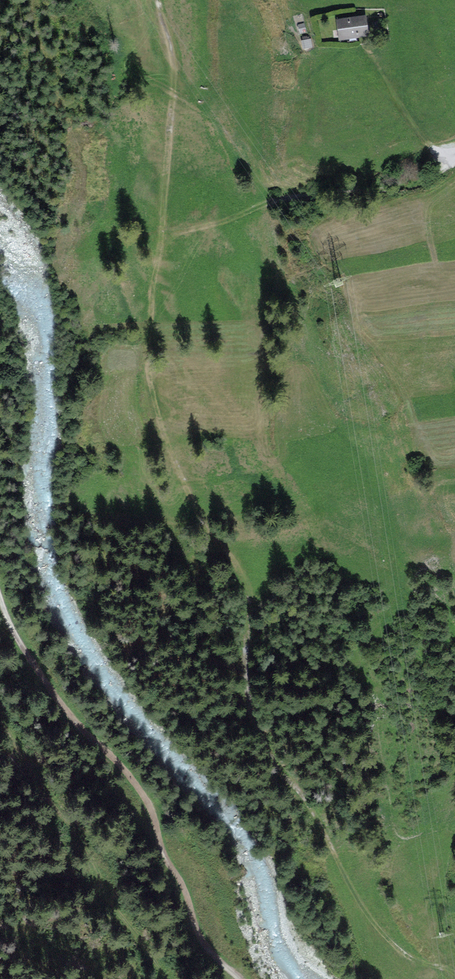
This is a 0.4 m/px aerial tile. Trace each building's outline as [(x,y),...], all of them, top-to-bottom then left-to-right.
[(361,20),(332,23),(334,41),(363,38),(361,20)]
